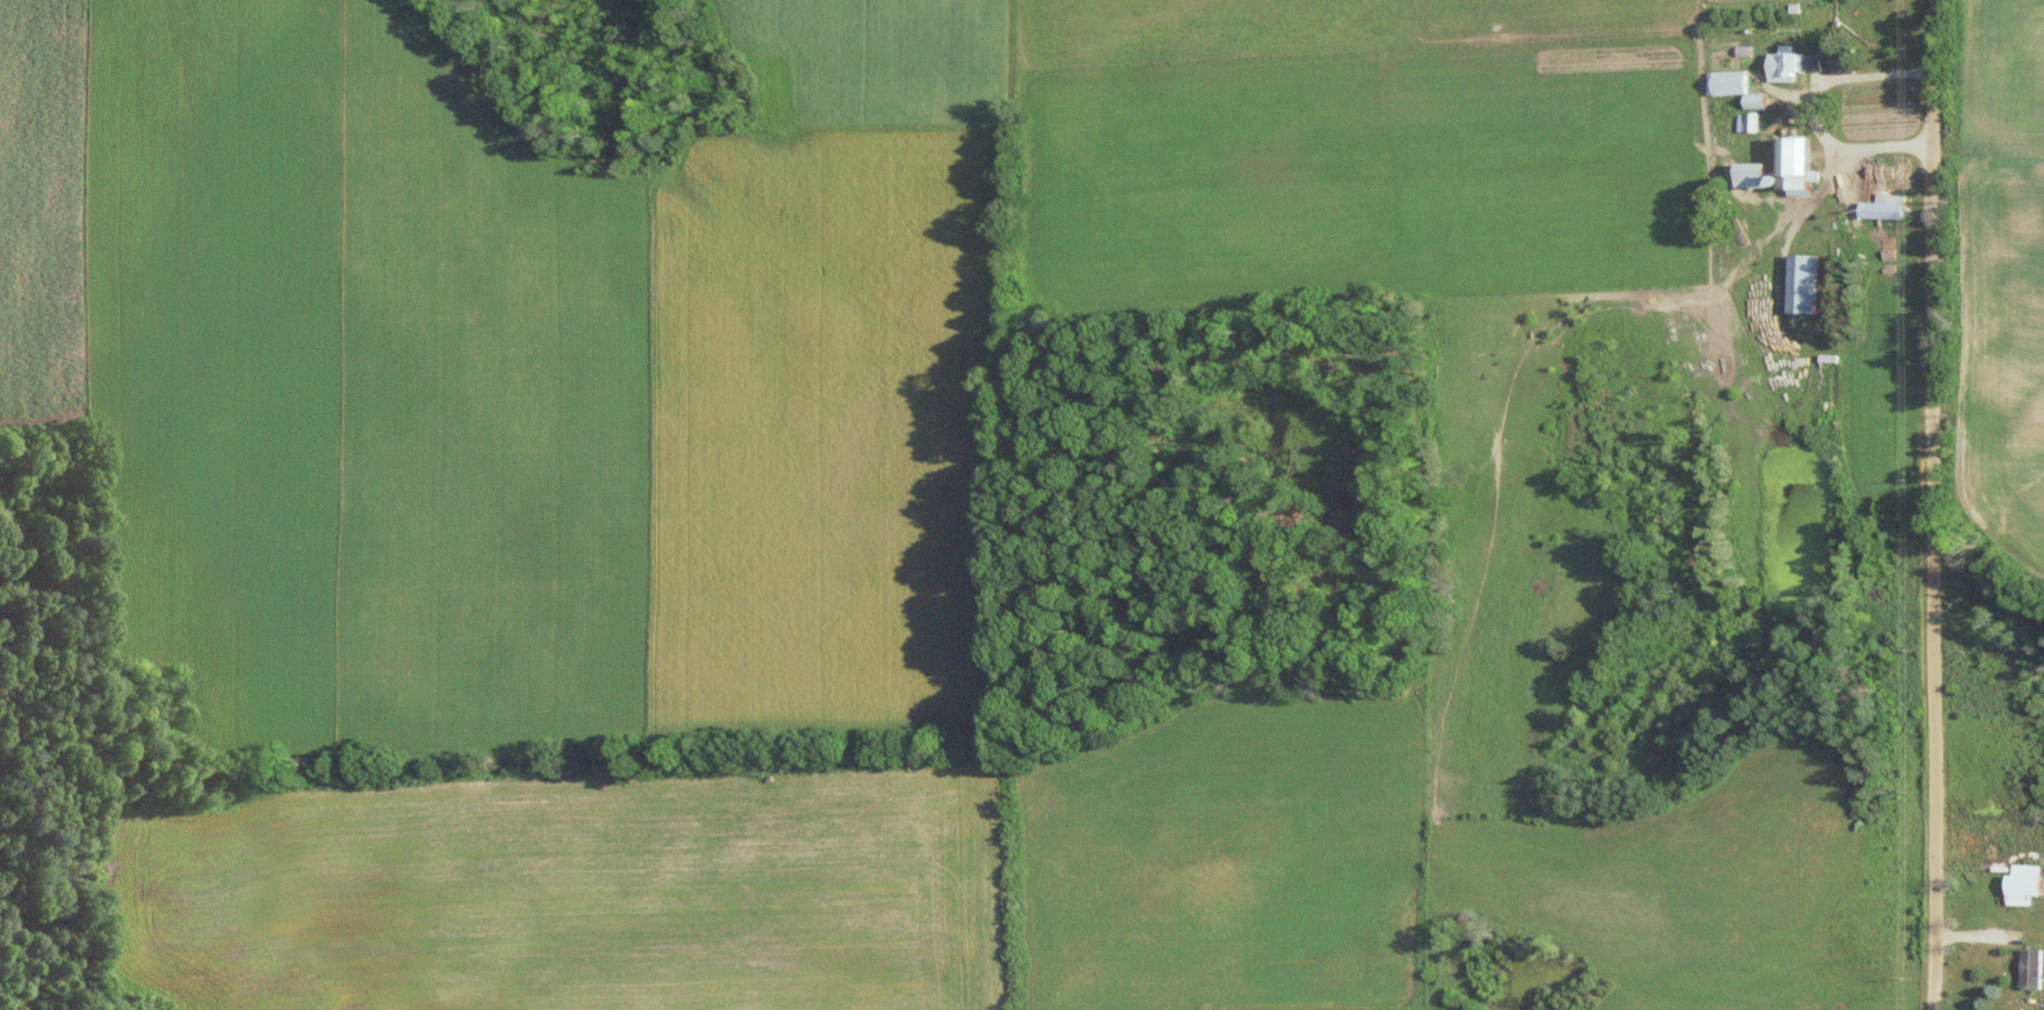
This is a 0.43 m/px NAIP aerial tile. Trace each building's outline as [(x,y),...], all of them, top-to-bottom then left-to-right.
[(1761,114),(1742,115),(1743,123),(1750,122),(1751,133),(1762,132),(1761,114)] [(1788,190),(1817,189),(1817,137),(1787,137),(1788,190)] [(1747,187),(1777,187),(1777,164),(1747,164),(1747,187)] [(1909,219),(1909,194),(1881,194),(1881,202),(1867,202),(1867,219),(1909,219)] [(1795,254),(1795,314),(1823,314),(1823,254),(1795,254)] [(1840,407),(1840,354),(1821,354),(1821,407),(1840,407)] [(2018,866),(2018,875),(2011,875),(2011,907),(2033,907),(2033,897),(2043,897),(2043,866),(2018,866)] [(2025,950),(2025,989),(2043,989),(2043,950),(2025,950)]
